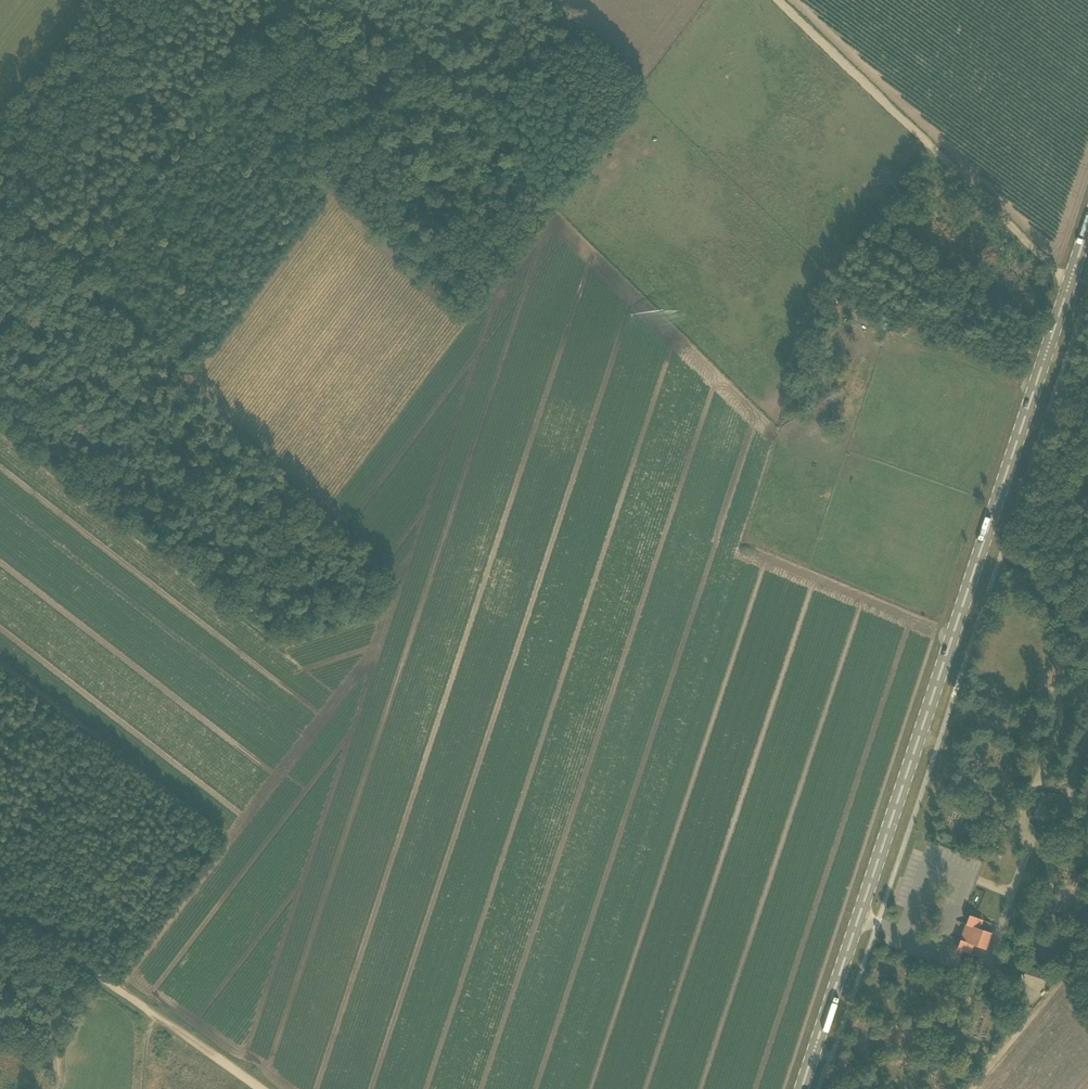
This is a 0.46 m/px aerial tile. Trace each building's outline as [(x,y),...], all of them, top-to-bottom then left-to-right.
[(969,915),(968,918),(957,949),(984,959),(984,958),(971,953),(974,945),(986,949),(992,933),(979,928),(982,920),(996,925),(969,915)] [(1046,973),(1039,970),(1027,966),(1023,978),(1042,984),(1046,973)]
